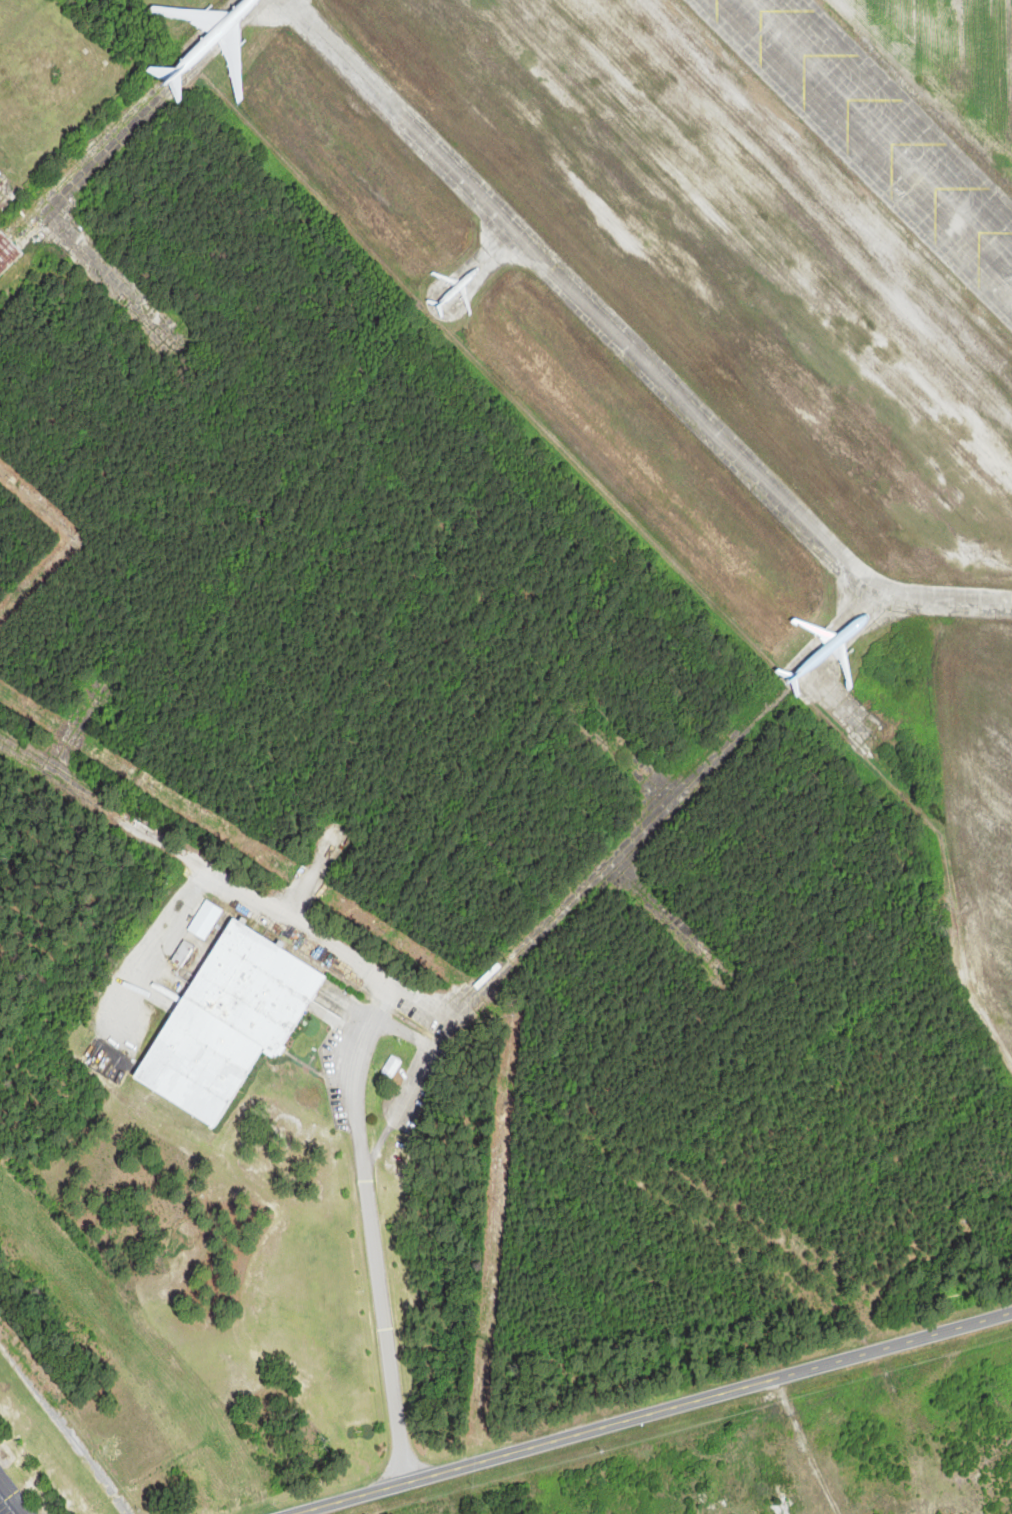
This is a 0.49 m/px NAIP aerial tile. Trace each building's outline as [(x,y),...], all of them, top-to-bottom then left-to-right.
[(24,254),(1,231),(0,231),(0,278),(24,254)] [(136,1084),(218,1129),(260,1052),(279,1062),(327,975),(227,920),(136,1084)]
